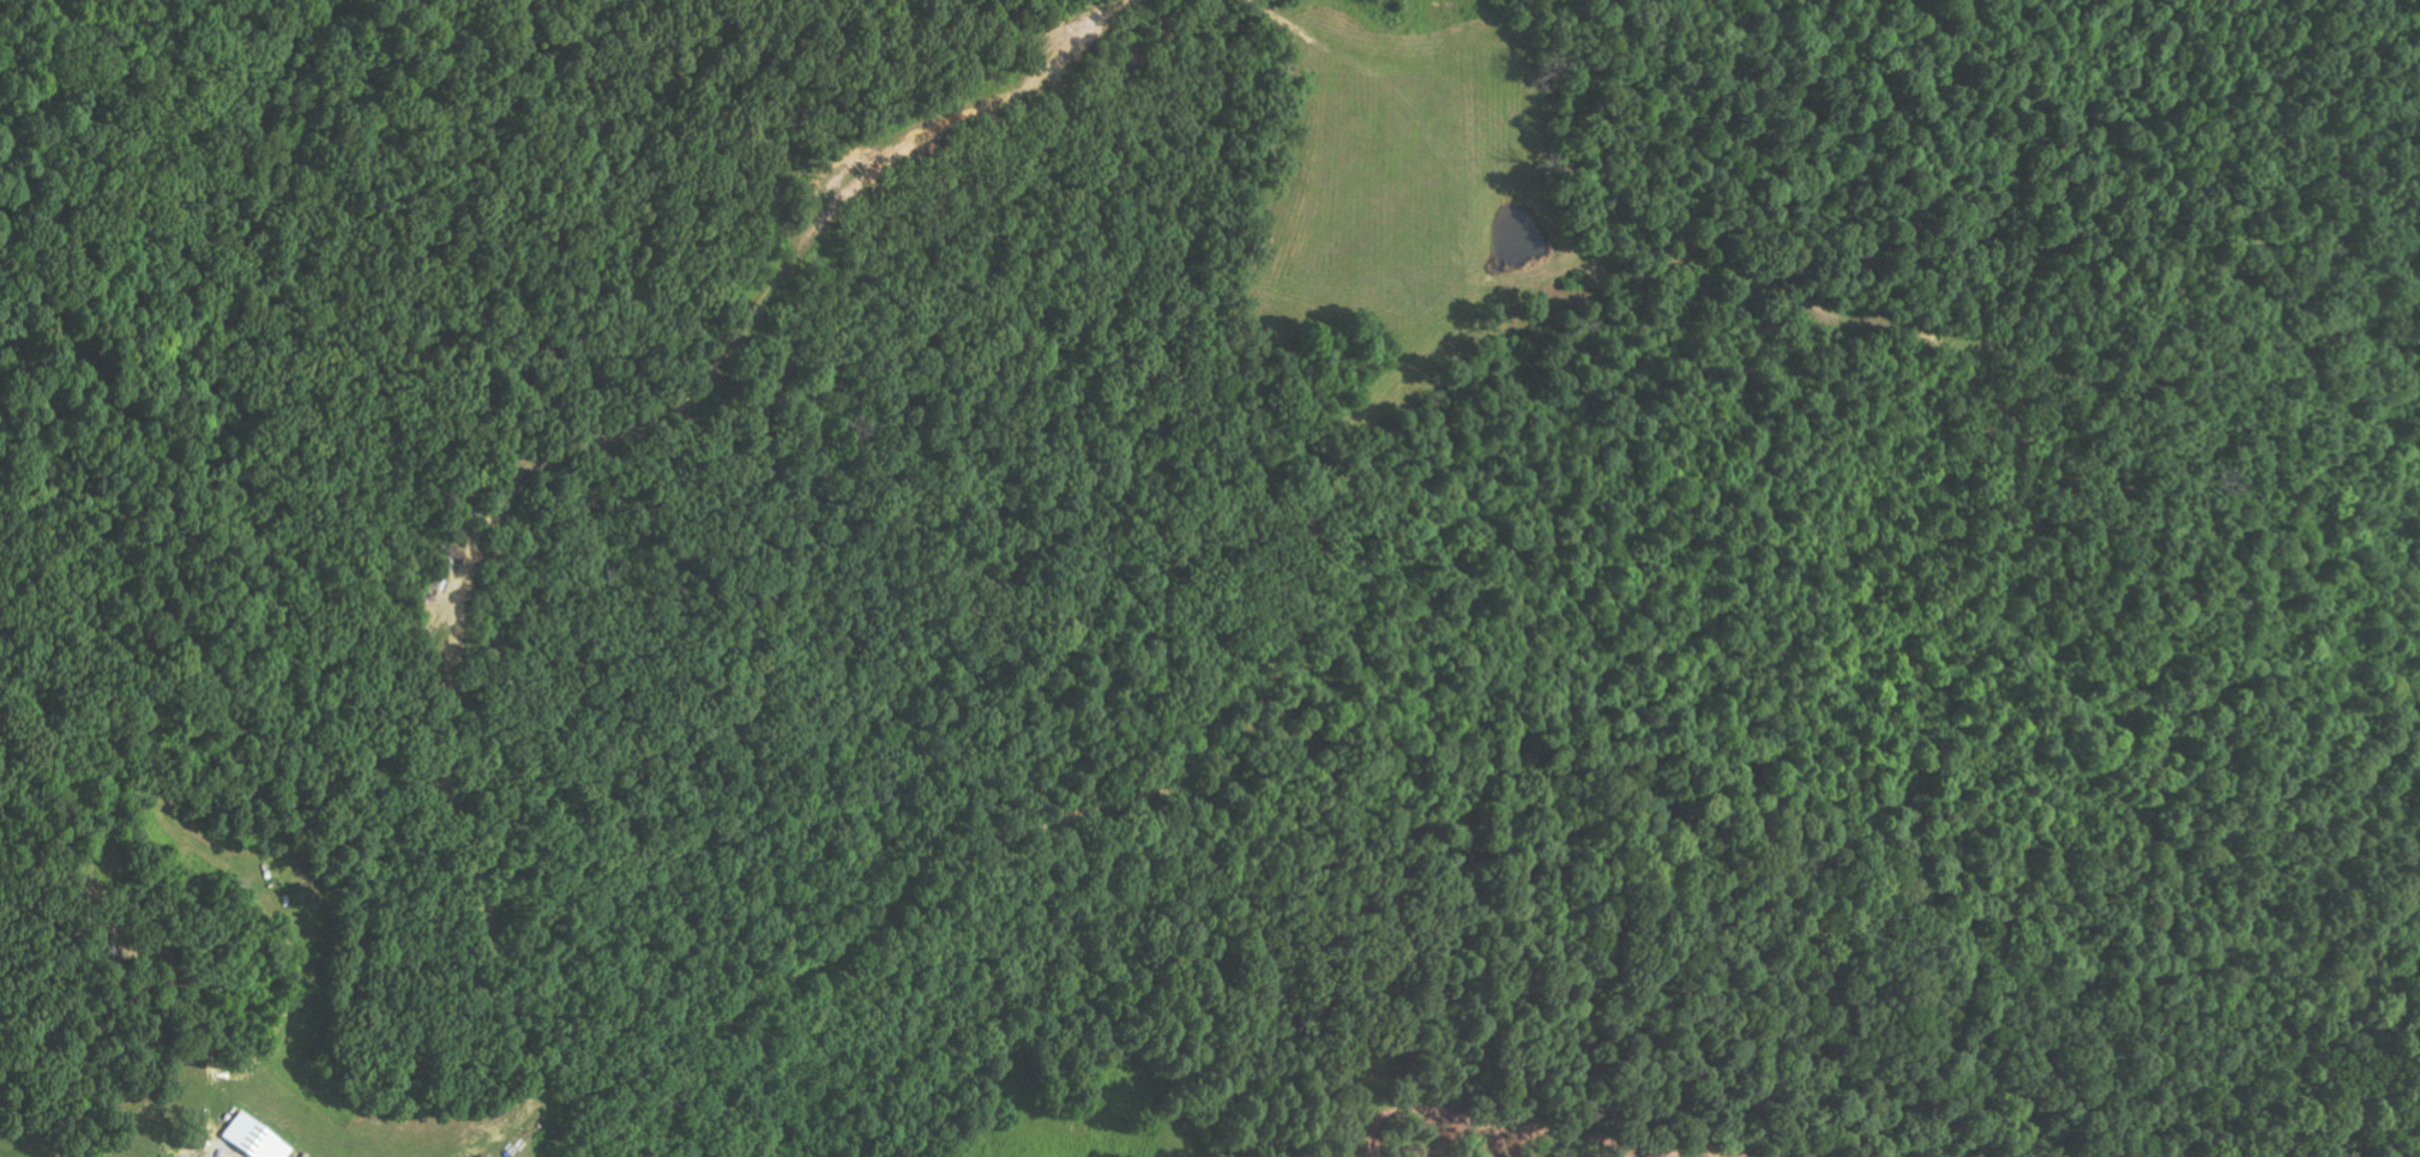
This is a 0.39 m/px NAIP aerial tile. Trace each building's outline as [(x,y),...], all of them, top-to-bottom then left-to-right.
[(297,1146),(243,1110),(224,1137),(253,1156),(290,1156),(297,1146)]
